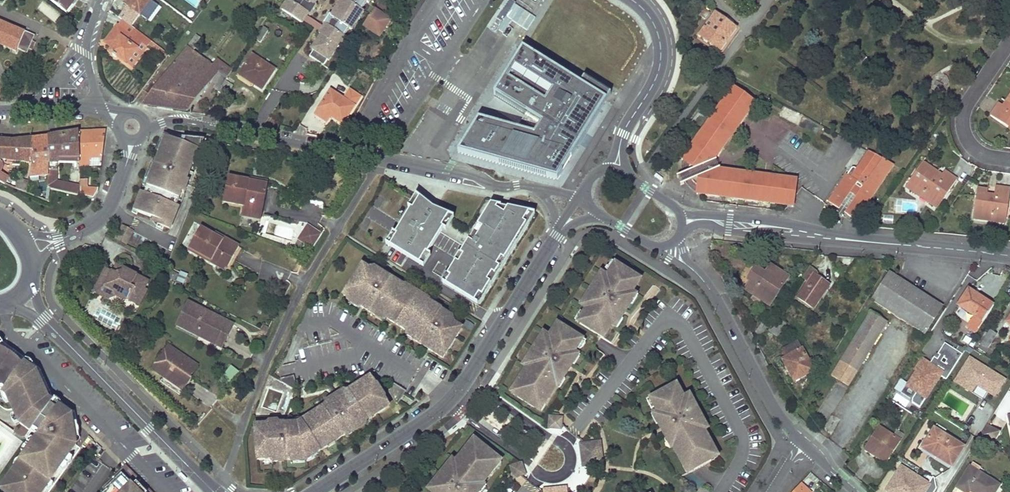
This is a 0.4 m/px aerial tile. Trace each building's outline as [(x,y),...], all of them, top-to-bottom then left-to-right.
[(65,12),(74,0),(50,0),(65,12)] [(123,11),(136,20),(151,0),(150,0),(125,0),(124,2),(128,5),(123,11)] [(289,0),(286,0),(280,9),(301,22),(307,14),(309,15),(315,5),(313,4),(316,0),(289,0)] [(331,15),(328,14),(322,23),(323,24),(318,33),(320,35),(310,49),(312,49),(308,56),(322,65),(326,59),(328,60),(337,46),(338,47),(345,37),(343,36),(348,28),(350,29),(362,10),(360,9),(365,1),(367,3),(369,0),(340,0),(331,15)] [(374,9),(363,26),(377,36),(384,26),(386,27),(390,20),(385,17),(390,10),(380,3),(375,10),(374,9)] [(715,13),(698,36),(719,53),(737,28),(715,13)] [(16,51),(17,48),(27,53),(33,36),(0,22),(0,44),(16,51)] [(169,24),(158,38),(166,44),(177,30),(169,24)] [(110,52),(126,65),(141,45),(146,49),(151,42),(133,29),(129,36),(116,26),(106,39),(109,40),(106,44),(113,49),(110,52)] [(262,27),(255,39),(260,42),(267,30),(262,27)] [(141,45),(126,65),(131,68),(146,49),(141,45)] [(187,48),(142,106),(188,112),(215,76),(220,79),(215,85),(219,88),(225,80),(235,64),(228,59),(224,65),(217,60),(211,67),(187,48)] [(611,94),(574,72),(570,79),(523,49),(494,95),(526,115),(517,130),(505,149),(505,154),(506,155),(506,157),(508,159),(510,161),(513,162),(561,176),(611,94)] [(251,83),(261,90),(274,69),(252,54),(243,68),(247,72),(244,76),(253,81),(251,83)] [(247,72),(243,68),(239,75),(251,83),(253,81),(244,76),(247,72)] [(219,88),(218,91),(224,95),(232,84),(225,80),(219,88)] [(751,101),(731,88),(723,99),(727,102),(720,111),(717,109),(701,132),(704,134),(697,145),(694,143),(686,154),(692,157),(686,165),(686,168),(686,170),(687,174),(704,166),(706,167),(751,101)] [(330,91),(316,113),(328,121),(331,117),(342,124),(360,97),(350,90),(344,100),(330,91)] [(723,99),(717,109),(720,111),(727,102),(723,99)] [(751,101),(706,167),(708,169),(717,157),(716,156),(722,147),(724,148),(740,124),(738,124),(744,114),(746,115),(754,103),(751,101)] [(999,103),(990,116),(1007,127),(1009,123),(1009,106),(1008,109),(1003,106),(999,103)] [(784,105),(779,114),(796,124),(801,115),(784,105)] [(505,149),(517,130),(479,120),(458,153),(557,181),(561,176),(513,162),(510,161),(508,159),(506,157),(506,155),(505,154),(505,149)] [(306,136),(308,128),(300,126),(298,135),(306,136)] [(101,166),(105,130),(78,132),(79,158),(80,165),(101,166)] [(501,134),(488,130),(473,151),(487,155),(501,134)] [(79,158),(78,132),(48,136),(50,173),(49,187),(78,195),(80,195),(80,186),(58,180),(57,165),(58,164),(58,157),(79,158)] [(704,134),(701,132),(694,143),(697,145),(704,134)] [(50,173),(48,136),(32,138),(33,163),(31,172),(34,172),(33,178),(46,179),(46,173),(50,173)] [(201,150),(202,140),(183,138),(181,143),(177,141),(178,138),(163,136),(157,151),(160,153),(155,165),(152,164),(146,179),(149,180),(144,193),(141,191),(136,206),(138,207),(137,211),(151,217),(158,220),(157,223),(169,228),(178,206),(176,205),(181,192),(184,193),(189,181),(186,180),(192,166),(194,167),(201,150)] [(33,163),(32,138),(21,140),(21,161),(33,163)] [(0,140),(0,159),(21,161),(21,140),(9,140),(0,140)] [(836,191),(829,202),(839,209),(842,206),(847,210),(845,213),(856,221),(864,209),(862,208),(866,203),(867,204),(894,164),(872,149),(859,167),(856,165),(853,166),(840,186),(841,187),(838,192),(836,191)] [(692,157),(686,154),(685,157),(681,162),(686,165),(692,157)] [(0,161),(0,182),(5,184),(9,176),(1,173),(4,166),(0,161)] [(942,174),(923,162),(920,166),(935,176),(934,178),(938,180),(942,174)] [(681,177),(677,179),(681,187),(685,184),(691,182),(707,175),(708,173),(708,169),(706,167),(704,166),(687,174),(681,177)] [(935,176),(920,166),(906,187),(933,205),(941,193),(946,197),(957,179),(944,171),(942,174),(938,180),(934,178),(935,176)] [(787,185),(796,186),(797,180),(774,177),(773,179),(762,177),(763,176),(734,172),(733,174),(722,172),(723,171),(708,169),(708,173),(787,183),(787,185)] [(786,199),(794,201),(796,186),(787,185),(787,183),(708,173),(707,175),(691,182),(692,184),(695,186),(698,188),(706,190),(705,196),(719,198),(720,194),(731,195),(730,199),(759,203),(759,199),(770,200),(769,205),(784,206),(786,199)] [(242,180),(228,177),(224,202),(243,206),(242,211),(262,215),(267,185),(242,180)] [(268,182),(242,177),(242,180),(267,185),(268,182)] [(16,182),(15,189),(27,193),(29,181),(17,179),(16,182)] [(80,186),(80,195),(93,199),(98,190),(98,188),(88,187),(88,183),(84,182),(84,179),(80,179),(80,186)] [(976,193),(972,219),(1005,224),(1007,208),(1005,208),(1005,202),(1008,202),(1009,189),(995,187),(994,192),(993,199),(986,198),(987,195),(976,193)] [(994,192),(977,189),(976,193),(987,195),(986,198),(993,199),(994,192)] [(41,199),(47,201),(49,191),(42,190),(41,199)] [(941,193),(933,205),(937,208),(946,197),(941,193)] [(414,212),(422,200),(418,197),(410,209),(413,211),(414,212)] [(403,255),(398,265),(403,267),(408,258),(421,266),(427,256),(429,256),(444,231),(443,230),(451,218),(435,211),(422,200),(414,212),(413,211),(397,236),(399,237),(392,248),(403,255)] [(839,209),(836,214),(841,218),(845,213),(847,210),(842,206),(839,209)] [(466,249),(444,285),(475,305),(480,297),(483,299),(528,227),(525,226),(532,216),(493,207),(479,228),(480,229),(467,250),(466,249)] [(532,216),(525,226),(528,227),(529,228),(537,217),(532,216)] [(456,220),(451,218),(443,230),(444,231),(447,233),(456,220)] [(306,224),(298,242),(313,250),(322,232),(306,224)] [(214,236),(200,228),(188,250),(211,263),(213,258),(229,266),(239,246),(216,234),(214,236)] [(129,236),(119,232),(115,239),(125,244),(129,236)] [(397,236),(394,234),(388,245),(392,248),(399,237),(397,236)] [(429,256),(427,256),(421,266),(425,269),(431,258),(429,256)] [(229,266),(213,258),(211,263),(226,271),(229,266)] [(122,273),(124,269),(117,265),(113,272),(117,274),(122,273)] [(612,278),(609,276),(605,282),(603,280),(599,287),(597,286),(588,301),(591,303),(588,309),(580,322),(607,338),(614,325),(618,319),(622,322),(627,315),(626,315),(631,306),(632,307),(636,300),(633,298),(636,293),(644,280),(620,265),(612,278)] [(404,288),(387,277),(385,280),(379,276),(378,278),(369,271),(369,270),(363,266),(356,275),(358,276),(351,286),(350,286),(343,295),(350,300),(351,298),(360,304),(360,306),(375,316),(377,313),(416,338),(414,341),(442,359),(448,350),(445,348),(452,337),(455,339),(461,330),(443,318),(445,314),(428,303),(426,307),(402,291),(404,288)] [(770,306),(789,278),(770,266),(765,273),(756,267),(748,281),(751,283),(746,291),(753,297),(752,299),(761,304),(763,302),(770,306)] [(817,273),(810,268),(802,279),(808,282),(797,297),(813,308),(829,285),(817,276),(817,273)] [(116,292),(117,296),(125,300),(129,299),(140,305),(148,289),(145,288),(148,281),(124,269),(122,273),(117,274),(113,272),(106,269),(99,283),(116,292)] [(181,273),(175,285),(182,288),(187,276),(181,273)] [(941,306),(889,274),(873,300),(924,333),(941,306)] [(116,292),(99,283),(95,293),(108,300),(117,296),(116,292)] [(426,307),(428,303),(404,288),(402,291),(426,307)] [(975,335),(993,306),(968,290),(958,306),(973,315),(965,328),(975,335)] [(222,348),(234,325),(214,315),(212,317),(208,315),(209,312),(189,302),(177,325),(222,348)] [(849,383),(886,322),(870,313),(835,374),(849,383)] [(947,322),(940,317),(928,335),(934,339),(940,329),(942,331),(947,322)] [(776,337),(786,323),(778,318),(768,332),(776,337)] [(614,325),(619,327),(622,322),(618,319),(614,325)] [(762,336),(768,326),(762,322),(755,332),(762,336)] [(585,338),(560,324),(553,337),(549,335),(546,340),(542,338),(538,345),(539,346),(535,354),(533,353),(529,361),(532,363),(529,368),(523,379),(521,378),(517,386),(524,390),(519,398),(537,408),(542,400),(548,404),(559,386),(562,380),(564,382),(569,375),(568,374),(573,366),(574,367),(578,360),(575,358),(578,352),(581,347),(580,347),(585,338)] [(985,353),(995,335),(989,332),(978,349),(985,353)] [(957,344),(966,347),(969,338),(959,335),(957,344)] [(448,350),(455,339),(452,337),(445,348),(448,350)] [(795,381),(813,370),(797,342),(784,349),(788,356),(786,358),(793,370),(790,372),(795,381)] [(947,381),(963,355),(945,344),(934,358),(930,365),(922,360),(902,393),(913,400),(912,403),(920,408),(940,377),(947,381)] [(181,355),(168,345),(151,367),(175,386),(184,374),(188,377),(196,366),(187,359),(184,363),(178,358),(181,355)] [(0,365),(0,390),(15,368),(20,372),(22,369),(26,364),(14,355),(3,348),(1,352),(0,353),(0,358),(3,360),(0,365)] [(1005,378),(971,358),(957,380),(973,390),(977,383),(995,394),(1005,378)] [(71,422),(75,447),(81,446),(76,419),(53,402),(41,375),(26,364),(22,369),(36,379),(45,400),(42,402),(45,408),(56,415),(58,413),(71,422)] [(19,431),(38,443),(22,467),(24,469),(19,476),(17,474),(10,485),(13,487),(9,491),(45,491),(49,486),(51,488),(76,452),(75,447),(71,422),(58,413),(56,415),(45,408),(42,402),(45,400),(36,379),(22,369),(20,372),(15,368),(0,390),(0,395),(8,400),(15,419),(19,428),(19,431)] [(184,374),(175,386),(180,390),(189,378),(188,377),(184,374)] [(295,451),(320,449),(320,451),(331,444),(330,441),(337,437),(339,440),(350,432),(350,431),(368,421),(368,422),(394,406),(388,397),(385,399),(378,388),(382,386),(376,376),(350,392),(351,393),(334,403),(333,402),(307,418),(273,420),(273,419),(258,420),(259,431),(260,431),(261,443),(259,443),(260,453),(274,452),(274,451),(280,450),(280,448),(285,448),(286,453),(295,452),(295,451)] [(388,397),(382,386),(378,388),(385,399),(388,397)] [(524,390),(517,386),(512,393),(519,398),(524,390)] [(713,462),(709,455),(716,451),(689,404),(692,403),(689,397),(686,399),(682,391),(678,393),(675,387),(654,398),(657,404),(652,407),(664,430),(684,468),(691,465),(694,472),(713,462)] [(657,404),(654,398),(649,401),(652,407),(657,404)] [(542,400),(537,408),(543,411),(548,404),(542,400)] [(564,417),(552,417),(552,426),(564,426),(564,417)] [(999,432),(987,425),(981,434),(979,437),(992,444),(999,432)] [(894,437),(879,428),(865,450),(885,462),(903,435),(897,431),(894,437)] [(963,447),(934,429),(922,448),(952,467),(963,447)] [(476,450),(481,443),(475,438),(470,445),(476,450)] [(605,464),(605,441),(583,441),(585,445),(587,448),(588,453),(588,458),(587,463),(605,464)] [(481,490),(478,487),(490,472),(492,474),(502,461),(481,443),(476,450),(470,445),(465,451),(466,452),(457,462),(453,467),(450,464),(445,471),(446,471),(439,478),(434,484),(437,487),(433,491),(479,491),(481,490)] [(885,462),(865,450),(864,452),(883,465),(885,462)] [(709,455),(713,462),(719,459),(716,451),(709,455)] [(522,463),(512,466),(516,477),(526,474),(522,463)] [(691,465),(684,468),(688,475),(694,472),(691,465)] [(887,491),(889,491),(935,491),(938,488),(935,478),(933,477),(930,483),(903,466),(887,491)] [(999,486),(970,468),(957,488),(963,491),(970,491),(971,491),(972,491),(995,491),(999,486)] [(104,491),(145,491),(124,472),(104,491)]
